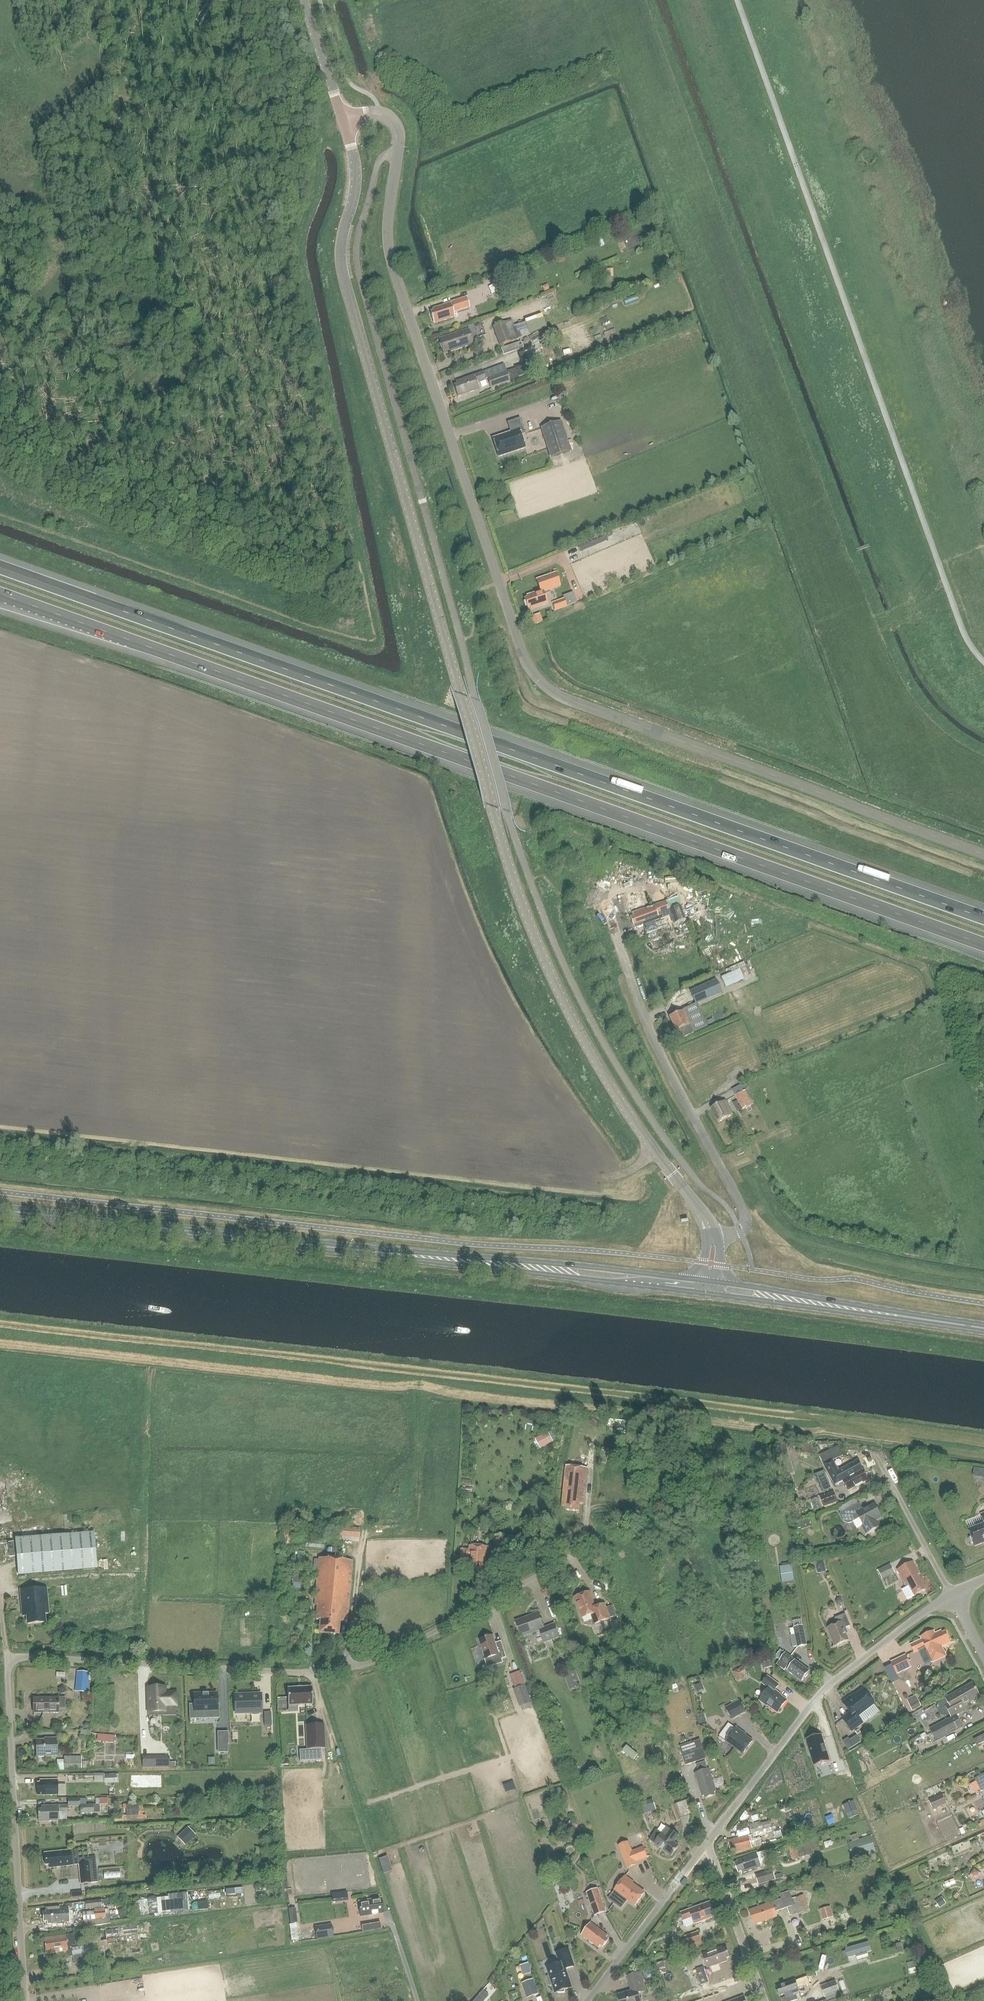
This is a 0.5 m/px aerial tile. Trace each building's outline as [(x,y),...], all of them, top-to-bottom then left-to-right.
[(511,278),(507,280),(510,288),(514,287),(521,284),(517,276),(511,278)] [(507,280),(494,285),(497,293),(510,288),(507,280)] [(433,312),(430,313),(433,321),(436,321),(437,323),(455,317),(454,314),(470,309),(469,306),(466,298),(450,304),(432,309),(433,312)] [(527,321),(532,333),(549,326),(544,314),(527,321)] [(511,319),(493,327),(500,346),(529,335),(524,322),(514,327),(511,319)] [(464,347),(475,343),(470,329),(460,333),(442,339),(443,342),(440,342),(442,351),(445,350),(446,353),(464,347)] [(457,385),(454,386),(458,397),(478,390),(476,383),(486,380),(483,372),(456,382),(457,385)] [(491,389),(510,382),(506,373),(504,373),(488,379),(491,389)] [(520,418),(507,423),(511,432),(492,438),(499,457),(525,448),(521,435),(525,434),(520,418)] [(560,423),(544,428),(554,458),(570,453),(560,423)] [(580,553),(608,541),(605,533),(577,545),(580,553)] [(527,598),(525,599),(527,608),(530,607),(531,609),(547,604),(544,592),(554,589),(550,575),(536,580),(540,591),(527,596),(527,598)] [(555,611),(566,607),(564,599),(552,603),(555,611)] [(540,616),(531,619),(533,626),(543,622),(540,616)] [(633,916),(630,917),(633,926),(635,929),(638,928),(643,926),(654,922),(659,919),(670,915),(669,911),(665,901),(657,904),(632,914),(633,916)] [(679,907),(669,911),(670,915),(674,924),(684,919),(679,907)] [(654,922),(643,926),(646,935),(657,930),(654,922)] [(723,975),(728,986),(746,978),(741,967),(723,975)] [(722,992),(716,980),(690,992),(696,1004),(722,992)] [(684,1010),(669,1017),(675,1031),(680,1029),(684,1038),(693,1034),(690,1025),(684,1010)] [(740,1086),(733,1090),(736,1096),(743,1091),(740,1086)] [(743,1110),(753,1104),(746,1090),(743,1091),(736,1096),(743,1110)] [(719,1123),(733,1115),(725,1101),(711,1108),(719,1123)] [(549,1433),(542,1436),(547,1445),(553,1442),(553,1441),(549,1433)] [(812,1446),(802,1445),(801,1455),(811,1457),(812,1446)] [(836,1486),(844,1482),(863,1471),(858,1462),(840,1472),(834,1461),(844,1456),(839,1446),(820,1457),(836,1486)] [(609,1450),(602,1448),(599,1462),(606,1464),(609,1450)] [(567,1466),(562,1507),(567,1508),(566,1511),(579,1512),(580,1504),(584,1505),(588,1469),(567,1466)] [(863,1471),(844,1482),(849,1492),(868,1481),(863,1471)] [(834,1494),(820,1499),(824,1509),(838,1504),(834,1494)] [(841,1514),(840,1514),(843,1520),(844,1521),(845,1522),(846,1523),(848,1523),(849,1523),(850,1523),(851,1523),(860,1519),(863,1525),(864,1527),(868,1534),(879,1528),(876,1522),(882,1519),(875,1505),(868,1509),(867,1507),(863,1510),(860,1504),(859,1504),(841,1514)] [(800,1521),(803,1528),(814,1525),(811,1518),(800,1521)] [(968,1530),(971,1536),(969,1538),(971,1543),(974,1543),(975,1546),(983,1543),(983,1524),(968,1530)] [(359,1536),(359,1529),(341,1527),(340,1535),(359,1536)] [(296,1547),(297,1532),(285,1531),(284,1546),(296,1547)] [(15,1539),(18,1575),(97,1569),(94,1532),(15,1539)] [(470,1546),(470,1549),(461,1549),(461,1558),(470,1559),(469,1571),(483,1572),(483,1569),(486,1569),(487,1547),(470,1546)] [(320,1634),(338,1635),(339,1622),(348,1623),(353,1562),(319,1559),(319,1561),(315,1560),(314,1577),(318,1577),(315,1605),(318,1606),(317,1620),(321,1620),(320,1634)] [(907,1588),(910,1587),(915,1596),(926,1590),(917,1575),(920,1574),(913,1562),(898,1571),(907,1588)] [(791,1565),(779,1567),(781,1578),(793,1576),(791,1565)] [(896,1574),(891,1565),(878,1572),(883,1581),(896,1574)] [(915,1596),(910,1587),(907,1588),(903,1591),(908,1600),(915,1596)] [(46,1589),(21,1591),(23,1617),(27,1617),(28,1625),(45,1624),(44,1615),(48,1615),(46,1589)] [(605,1604),(596,1608),(590,1593),(575,1598),(583,1619),(592,1616),(595,1625),(610,1619),(605,1604)] [(540,1631),(545,1629),(539,1614),(516,1622),(522,1638),(540,1631)] [(849,1641),(844,1630),(851,1627),(846,1615),(835,1619),(837,1625),(827,1629),(835,1647),(849,1641)] [(794,1628),(798,1648),(807,1646),(803,1626),(802,1627),(801,1621),(794,1623),(795,1628),(794,1628)] [(555,1624),(546,1627),(551,1641),(560,1638),(555,1624)] [(941,1648),(950,1643),(945,1633),(943,1634),(942,1632),(935,1635),(934,1632),(921,1638),(922,1640),(911,1645),(915,1653),(926,1648),(932,1663),(945,1657),(941,1648)] [(486,1660),(500,1656),(501,1660),(507,1658),(502,1642),(496,1644),(494,1636),(480,1640),(486,1660)] [(781,1650),(776,1657),(780,1660),(782,1656),(785,1653),(781,1650)] [(786,1654),(780,1661),(782,1662),(787,1666),(790,1669),(788,1671),(802,1682),(810,1672),(786,1654)] [(905,1655),(891,1662),(897,1674),(911,1668),(905,1655)] [(489,1668),(502,1663),(501,1660),(500,1657),(500,1656),(486,1660),(489,1668)] [(779,1660),(776,1664),(777,1665),(784,1670),(787,1666),(782,1662),(780,1661),(779,1660)] [(743,1667),(733,1672),(738,1681),(742,1679),(741,1676),(743,1675),(746,1673),(743,1667)] [(580,1686),(575,1671),(564,1675),(570,1690),(580,1686)] [(79,1672),(77,1692),(87,1693),(89,1673),(79,1672)] [(523,1679),(520,1672),(511,1675),(513,1682),(516,1689),(514,1690),(520,1708),(522,1707),(523,1710),(533,1707),(533,1706),(526,1686),(525,1686),(523,1679)] [(788,1702),(778,1694),(778,1693),(775,1691),(779,1686),(768,1677),(762,1684),(769,1689),(760,1702),(767,1707),(768,1706),(778,1714),(788,1702)] [(952,1719),(931,1730),(938,1742),(962,1729),(956,1717),(966,1711),(964,1707),(981,1698),(973,1684),(945,1699),(948,1705),(945,1707),(952,1719)] [(64,1686),(58,1689),(61,1694),(67,1692),(64,1686)] [(165,1687),(148,1687),(148,1712),(165,1712),(165,1706),(176,1706),(176,1692),(165,1692),(165,1687)] [(288,1706),(313,1705),(312,1687),(288,1688),(288,1706)] [(875,1705),(864,1691),(852,1700),(851,1698),(843,1704),(851,1714),(843,1720),(852,1732),(863,1724),(858,1718),(875,1705)] [(194,1704),(189,1704),(189,1719),(190,1719),(190,1717),(209,1716),(209,1710),(217,1710),(217,1704),(217,1694),(194,1694),(194,1704)] [(235,1695),(235,1713),(261,1713),(261,1699),(257,1699),(257,1695),(235,1695)] [(59,1698),(33,1698),(34,1713),(59,1713),(59,1698)] [(740,1700),(726,1708),(732,1720),(747,1711),(740,1700)] [(918,1701),(910,1706),(912,1710),(921,1706),(918,1701)] [(306,1750),(299,1750),(299,1758),(300,1762),(302,1762),(322,1761),(322,1756),(321,1749),(324,1749),(324,1747),(324,1741),(323,1725),(305,1727),(306,1749),(306,1750)] [(726,1741),(743,1754),(753,1741),(742,1733),(743,1732),(736,1727),(726,1741)] [(974,1740),(977,1745),(983,1742),(983,1735),(974,1740)] [(815,1770),(830,1765),(822,1738),(807,1743),(815,1770)] [(848,1738),(843,1742),(848,1750),(853,1747),(849,1741),(848,1738)] [(57,1757),(57,1740),(49,1740),(49,1741),(36,1741),(36,1743),(35,1743),(34,1745),(34,1748),(35,1750),(36,1750),(36,1757),(57,1757)] [(686,1766),(706,1759),(699,1740),(679,1746),(686,1766)] [(160,1756),(160,1767),(169,1766),(169,1756),(160,1756)] [(57,1761),(57,1770),(64,1770),(64,1769),(82,1769),(82,1762),(82,1757),(64,1757),(64,1761),(57,1761)] [(705,1762),(696,1765),(699,1773),(708,1770),(705,1762)] [(703,1797),(705,1796),(706,1799),(715,1796),(714,1794),(717,1793),(709,1770),(708,1770),(699,1773),(695,1774),(703,1797)] [(104,1775),(104,1783),(117,1783),(117,1774),(104,1775)] [(975,1779),(981,1792),(983,1790),(983,1775),(975,1779)] [(58,1795),(57,1781),(40,1781),(40,1784),(37,1784),(37,1796),(58,1795)] [(508,1791),(518,1787),(515,1781),(505,1784),(508,1791)] [(556,1789),(555,1792),(556,1795),(559,1797),(562,1796),(563,1793),(562,1789),(559,1788),(556,1789)] [(932,1810),(945,1804),(944,1801),(948,1799),(945,1793),(928,1801),(932,1810)] [(38,1810),(38,1822),(59,1822),(59,1817),(59,1813),(63,1813),(68,1813),(68,1807),(81,1807),(81,1814),(94,1814),(94,1813),(99,1813),(99,1805),(96,1805),(95,1805),(86,1806),(86,1799),(68,1800),(68,1806),(41,1806),(41,1810),(38,1810)] [(652,1799),(637,1804),(641,1815),(656,1810),(652,1799)] [(853,1801),(843,1805),(849,1819),(859,1814),(853,1801)] [(138,1804),(126,1805),(126,1816),(138,1816),(138,1804)] [(749,1835),(728,1841),(731,1852),(734,1851),(735,1854),(762,1846),(760,1838),(754,1840),(753,1837),(763,1835),(772,1832),(771,1829),(770,1822),(761,1825),(760,1822),(750,1825),(751,1827),(750,1827),(753,1836),(749,1837),(749,1835)] [(187,1827),(182,1832),(190,1841),(196,1835),(187,1827)] [(657,1830),(650,1840),(672,1857),(679,1847),(674,1843),(679,1836),(668,1827),(663,1834),(657,1830)] [(853,1842),(849,1843),(854,1860),(876,1853),(872,1837),(859,1840),(857,1834),(851,1836),(853,1842)] [(809,1838),(802,1839),(806,1855),(813,1854),(809,1838)] [(628,1841),(619,1845),(622,1853),(628,1868),(637,1865),(637,1863),(647,1859),(643,1848),(632,1852),(631,1850),(628,1841)] [(787,1843),(791,1860),(800,1858),(796,1841),(787,1843)] [(45,1866),(49,1865),(49,1868),(72,1866),(71,1851),(44,1854),(45,1866)] [(739,1873),(742,1872),(743,1874),(762,1867),(761,1864),(769,1861),(766,1852),(757,1855),(756,1854),(738,1861),(739,1863),(735,1864),(739,1873)] [(389,1855),(381,1858),(384,1867),(392,1864),(389,1855)] [(91,1863),(78,1865),(80,1885),(91,1884),(91,1883),(98,1883),(96,1867),(92,1868),(91,1863)] [(773,1870),(756,1876),(759,1886),(776,1881),(773,1870)] [(616,1890),(620,1894),(613,1902),(622,1908),(628,1900),(636,1905),(644,1894),(632,1884),(633,1883),(626,1877),(616,1890)] [(954,1879),(944,1883),(946,1887),(956,1883),(954,1879)] [(599,1888),(588,1892),(596,1915),(608,1911),(599,1888)] [(792,1897),(790,1892),(781,1895),(782,1900),(749,1911),(754,1925),(778,1917),(776,1912),(788,1908),(790,1916),(804,1911),(803,1909),(808,1907),(803,1893),(792,1897)] [(157,1913),(191,1909),(189,1893),(148,1897),(150,1908),(157,1908),(157,1913)] [(943,1897),(935,1902),(939,1908),(946,1903),(943,1897)] [(361,1913),(363,1913),(364,1916),(383,1913),(381,1899),(362,1902),(362,1905),(359,1905),(361,1913)] [(94,1912),(82,1913),(84,1927),(101,1925),(110,1924),(109,1918),(105,1918),(104,1906),(113,1905),(112,1900),(85,1902),(86,1910),(94,1909),(94,1912)] [(707,1920),(715,1917),(710,1903),(681,1914),(684,1921),(692,1918),(695,1925),(702,1922),(703,1923),(706,1922),(707,1920)] [(69,1922),(68,1912),(68,1906),(59,1907),(60,1908),(46,1909),(46,1913),(43,1914),(43,1922),(47,1922),(47,1924),(69,1922)] [(833,1918),(830,1907),(819,1910),(822,1921),(833,1918)] [(296,1913),(289,1914),(290,1924),(298,1923),(296,1913)] [(334,1936),(332,1923),(315,1926),(318,1939),(334,1936)] [(608,1936),(605,1934),(592,1923),(582,1935),(589,1941),(590,1943),(592,1945),(594,1944),(599,1949),(601,1946),(603,1948),(609,1941),(607,1939),(608,1936)] [(698,1934),(680,1941),(684,1952),(703,1946),(698,1934)] [(73,1935),(44,1938),(46,1954),(68,1952),(68,1957),(73,1956),(74,1964),(95,1962),(94,1953),(112,1951),(114,1948),(113,1944),(107,1945),(106,1941),(95,1943),(92,1943),(92,1946),(71,1948),(71,1946),(74,1946),(73,1935)] [(869,1943),(846,1949),(848,1957),(871,1951),(869,1943)] [(702,1954),(707,1969),(728,1961),(727,1959),(730,1958),(727,1949),(724,1950),(723,1947),(702,1954)] [(572,1988),(566,1970),(575,1967),(569,1949),(556,1954),(560,1964),(547,1968),(550,1977),(547,1977),(550,1987),(553,1986),(555,1993),(558,1993),(558,1994),(565,1993),(565,1990),(572,1988)] [(833,1968),(833,1954),(824,1953),(824,1968),(833,1968)] [(520,1966),(523,1976),(531,1973),(528,1963),(520,1966)] [(704,1968),(696,1970),(701,1986),(709,1983),(704,1968)] [(632,1992),(618,1995),(620,2000),(641,2000),(639,1994),(647,1992),(642,1973),(628,1977),(632,1992)] [(533,1979),(522,1984),(527,1998),(538,1994),(533,1979)] [(777,1989),(776,1991),(777,1993),(779,1994),(780,1996),(784,1994),(792,1992),(793,1994),(793,1995),(800,1992),(799,1990),(799,1989),(796,1981),(795,1981),(777,1987),(777,1989)] [(836,1982),(820,1987),(824,1998),(839,1993),(836,1982)] [(489,1996),(483,1991),(475,2000),(484,2000),(489,1996)] [(781,1999),(782,2000),(794,2000),(798,2000),(796,1994),(793,1995),(793,1994),(792,1992),(784,1994),(785,1998),(781,1999)]
